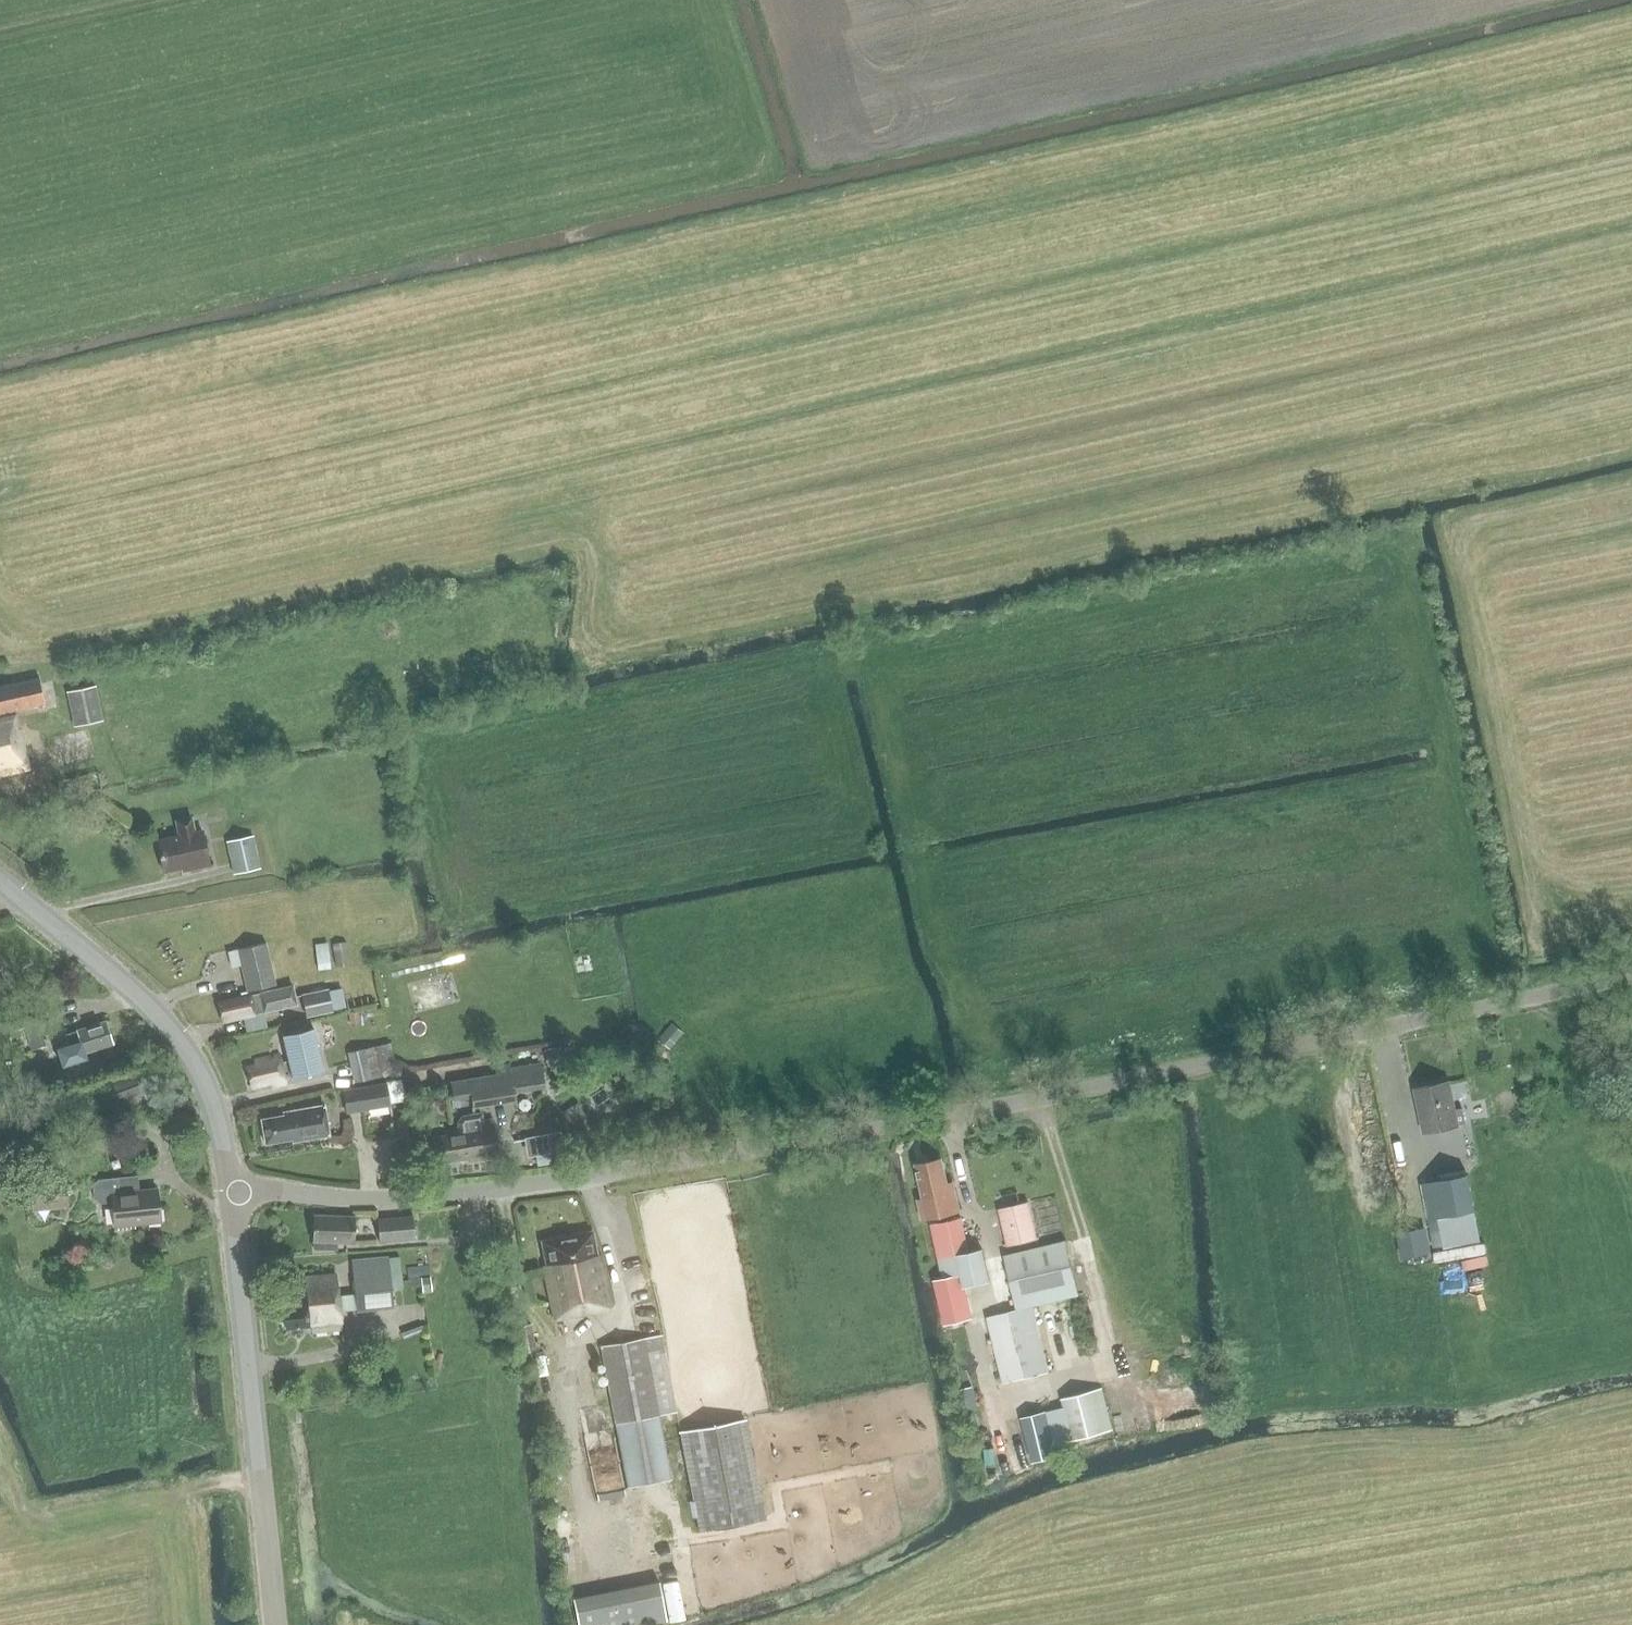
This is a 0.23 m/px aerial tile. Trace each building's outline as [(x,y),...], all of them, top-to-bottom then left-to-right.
[(27,766),(15,709),(43,703),(37,679),(0,686),(0,772),(27,766)] [(75,726),(101,720),(93,686),(68,692),(75,726)] [(174,820),(177,833),(158,838),(166,870),(191,864),(192,869),(209,865),(200,830),(192,832),(189,817),(174,820)] [(260,868),(253,835),(226,841),(232,873),(260,868)] [(240,947),(250,988),(276,982),(266,940),(240,946),(240,947)] [(351,964),(347,942),(332,945),(336,967),(351,964)] [(331,969),(328,943),(315,944),(317,970),(331,969)] [(231,967),(244,964),(240,947),(227,951),(231,967)] [(296,1003),(291,983),(219,1000),(224,1020),(296,1003)] [(332,1010),(327,987),(302,993),(308,1016),(332,1010)] [(359,1010),(348,1012),(351,1024),(361,1023),(359,1010)] [(49,1019),(24,1027),(31,1050),(46,1045),(43,1036),(53,1032),(49,1019)] [(113,1042),(106,1020),(65,1034),(75,1063),(98,1055),(96,1048),(113,1042)] [(246,1066),(251,1086),(271,1081),(272,1086),(286,1082),(284,1072),(290,1070),(292,1077),(323,1069),(313,1027),(282,1034),(288,1062),(282,1063),(279,1053),(255,1059),(256,1064),(246,1066)] [(379,1075),(372,1046),(350,1051),(357,1080),(379,1075)] [(510,1071),(509,1063),(495,1066),(496,1074),(450,1081),(454,1102),(470,1099),(472,1109),(516,1101),(515,1093),(545,1088),(542,1065),(510,1071)] [(79,1086),(79,1084),(60,1090),(67,1114),(86,1108),(84,1103),(105,1096),(112,1117),(147,1105),(143,1093),(145,1092),(138,1072),(115,1080),(113,1075),(79,1086)] [(402,1079),(385,1081),(386,1086),(386,1090),(388,1104),(405,1101),(402,1079)] [(1455,1113),(1447,1081),(1414,1088),(1424,1133),(1457,1126),(1456,1124),(1463,1123),(1460,1112),(1455,1113)] [(386,1090),(386,1086),(344,1092),(347,1114),(389,1108),(388,1104),(386,1090)] [(283,1110),(284,1113),(261,1117),(264,1141),(290,1137),(291,1142),(299,1141),(298,1136),(308,1135),(308,1139),(327,1136),(323,1105),(283,1110)] [(462,1121),(463,1130),(431,1135),(435,1162),(469,1156),(470,1160),(495,1155),(489,1116),(462,1121)] [(947,1189),(941,1159),(915,1164),(922,1200),(916,1201),(920,1219),(959,1212),(954,1187),(947,1189)] [(1475,1210),(1468,1174),(1420,1183),(1427,1218),(1444,1215),(1449,1237),(1475,1232),(1471,1211),(1475,1210)] [(131,1192),(130,1177),(102,1179),(103,1196),(112,1196),(114,1225),(117,1225),(117,1229),(135,1228),(134,1223),(159,1222),(157,1191),(131,1192)] [(66,1181),(31,1184),(32,1208),(67,1206),(66,1181)] [(1007,1247),(1037,1240),(1028,1202),(998,1209),(1007,1247)] [(353,1242),(354,1216),(313,1214),(312,1241),(315,1241),(314,1246),(337,1247),(337,1242),(353,1242)] [(414,1238),(411,1216),(377,1220),(379,1242),(414,1238)] [(968,1251),(961,1217),(930,1223),(942,1279),(933,1280),(943,1325),(969,1320),(963,1289),(989,1283),(982,1248),(968,1251)] [(1426,1226),(1397,1231),(1402,1257),(1431,1251),(1426,1226)] [(541,1241),(546,1265),(543,1265),(554,1320),(593,1313),(592,1310),(611,1307),(601,1254),(596,1255),(591,1232),(541,1241)] [(1486,1247),(1484,1237),(1432,1245),(1434,1256),(1486,1247)] [(1004,1256),(1017,1310),(1030,1307),(1079,1295),(1066,1241),(1004,1256)] [(337,1296),(335,1274),(290,1279),(294,1308),(284,1309),(286,1329),(310,1326),(311,1333),(341,1329),(339,1312),(356,1310),(356,1311),(391,1308),(390,1289),(402,1287),(399,1257),(351,1261),(355,1294),(337,1296)] [(428,1264),(406,1267),(408,1279),(430,1276),(428,1264)] [(430,1276),(408,1279),(409,1286),(422,1284),(423,1293),(432,1292),(430,1276)] [(636,1339),(601,1346),(628,1488),(671,1479),(659,1415),(676,1412),(661,1335),(662,1335),(655,1300),(633,1304),(637,1326),(634,1327),(636,1339)] [(1046,1374),(1030,1307),(1017,1310),(986,1317),(1002,1384),(1046,1374)] [(531,1324),(516,1327),(522,1353),(537,1350),(531,1324)] [(1062,1398),(1073,1441),(1112,1430),(1102,1388),(1062,1398)] [(1021,1418),(1033,1462),(1053,1456),(1042,1412),(1021,1418)] [(776,1426),(711,1439),(730,1537),(796,1524),(776,1426)] [(573,1599),(578,1624),(642,1624),(645,1624),(637,1586),(573,1599)]
